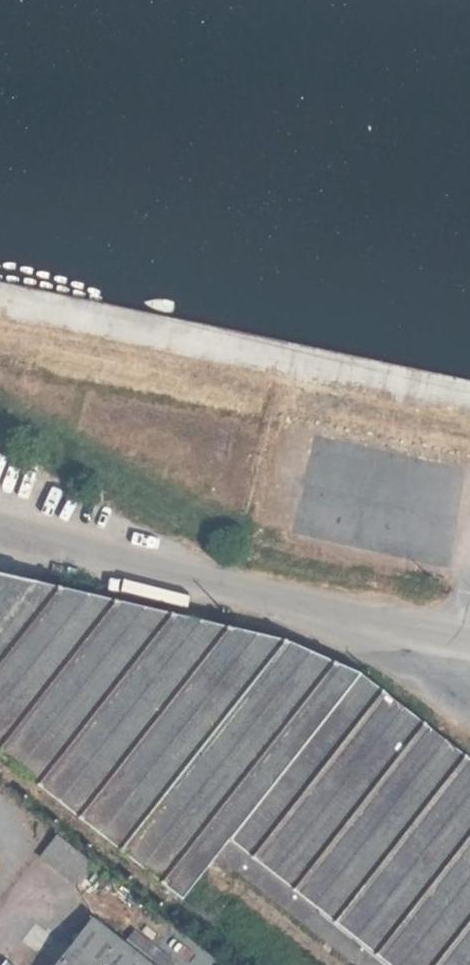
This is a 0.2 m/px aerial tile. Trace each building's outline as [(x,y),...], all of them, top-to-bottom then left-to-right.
[(231,851),(374,964),(469,964),(469,756),(363,672),(287,641),(0,573),(0,744),(194,895),(231,851)] [(94,864),(59,836),(43,856),(78,884),(94,864)] [(97,918),(66,956),(61,953),(55,960),(60,963),(59,964),(156,964),(97,918)]
